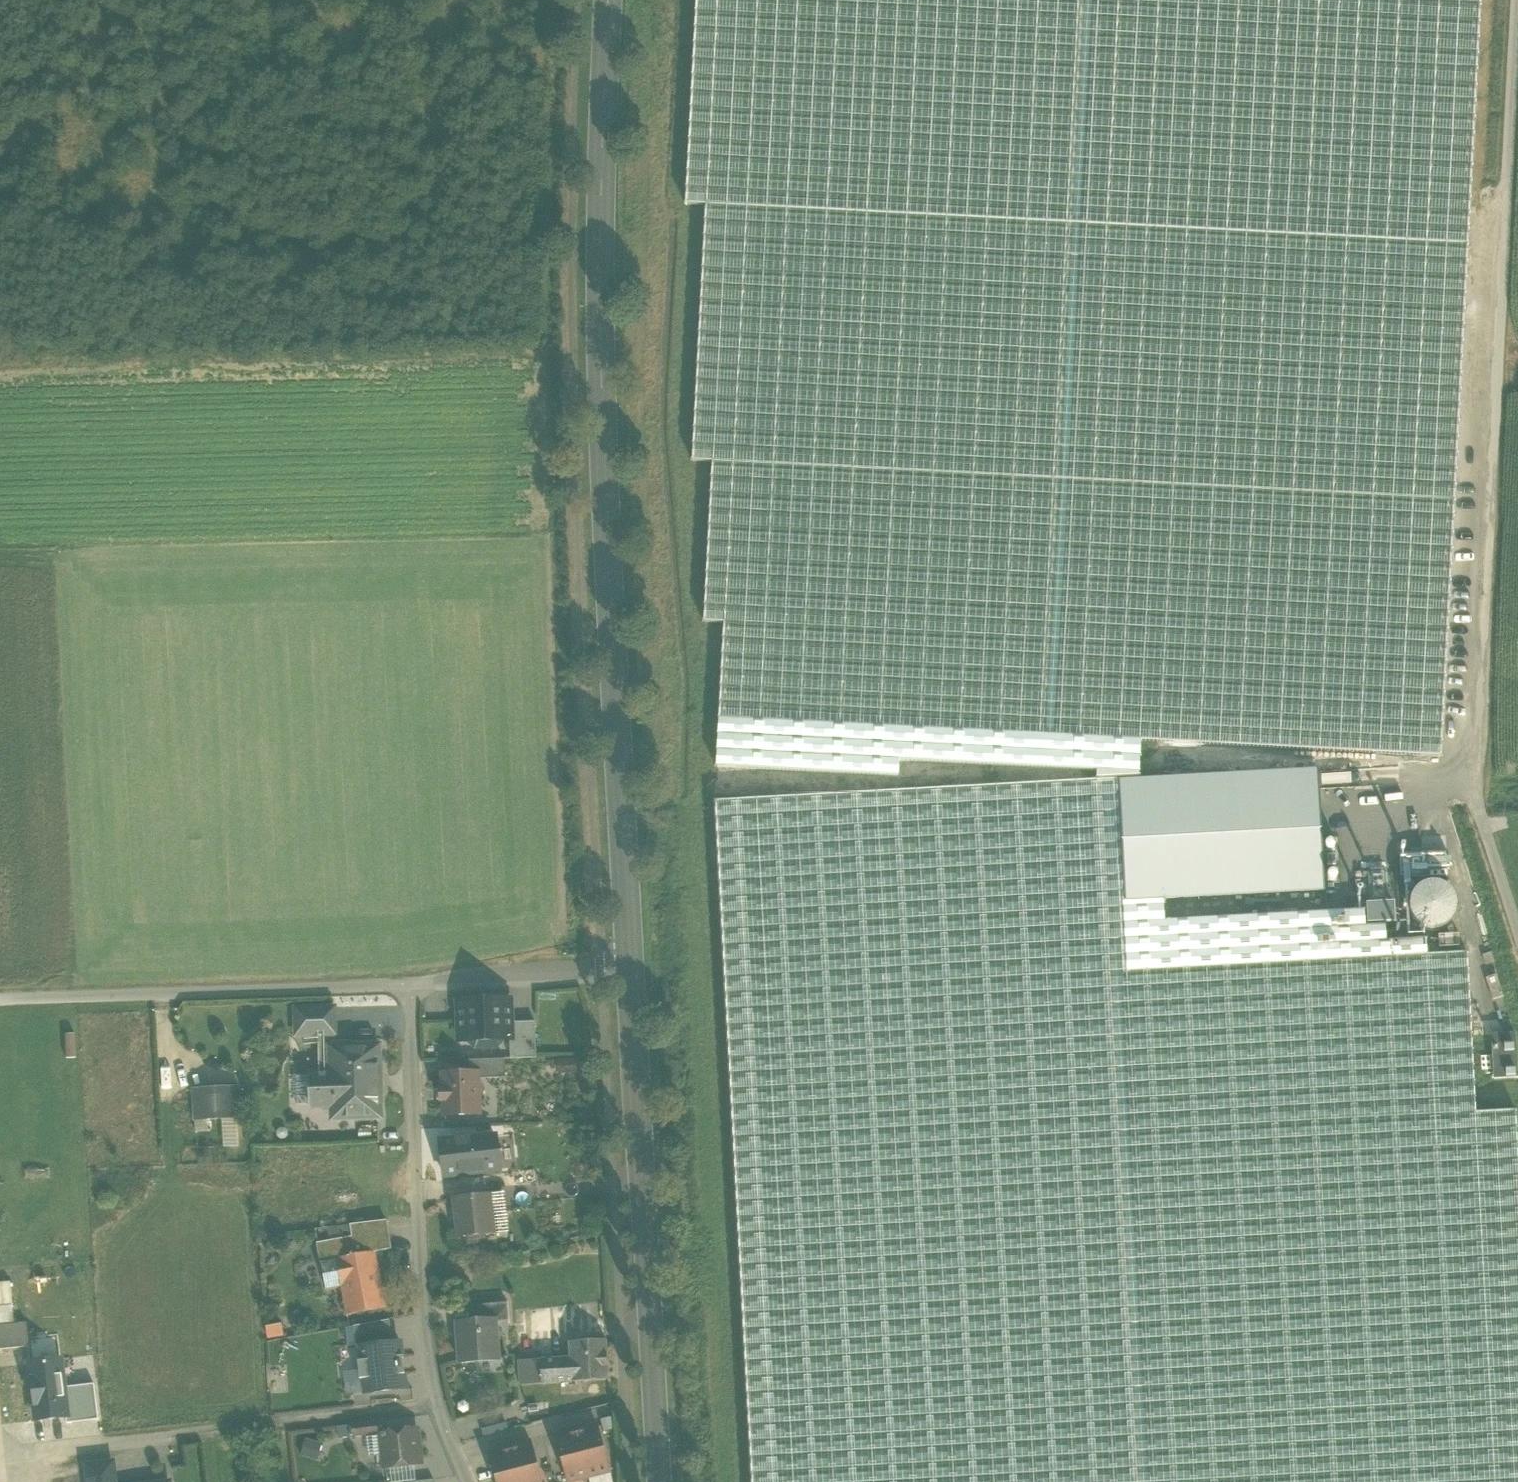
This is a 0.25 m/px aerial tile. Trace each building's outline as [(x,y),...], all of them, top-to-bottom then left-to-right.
[(706,206),(693,461),(712,463),(704,622),(724,623),(717,768),(898,777),(899,761),(1097,771),(1097,780),(1118,779),(1119,781),(1139,780),(1140,741),(1440,757),(1480,0),(697,0),(686,205),(706,206)] [(1139,780),(1119,781),(1125,901),(1164,899),(1324,890),(1318,770),(1139,780)] [(1364,910),(1164,921),(1164,899),(1125,901),(1119,781),(1118,779),(1097,780),(715,801),(750,1481),(1517,1481),(1517,1175),(1515,1110),(1475,1112),(1466,952),(1426,955),(1425,939),(1385,941),(1385,925),(1365,926),(1364,910)] [(1444,833),(1420,835),(1421,850),(1444,849),(1444,833)] [(1427,882),(1422,884),(1417,887),(1414,891),(1411,895),(1409,900),(1409,906),(1409,911),(1411,916),(1414,920),(1418,924),(1422,927),(1427,928),(1433,929),(1438,928),(1443,926),(1447,924),(1451,920),(1454,915),(1455,910),(1456,905),(1455,900),(1453,895),(1451,890),(1447,887),(1442,884),(1437,882),(1432,882),(1427,882)] [(1393,903),(1367,904),(1368,922),(1394,921),(1393,903)] [(1463,937),(1432,938),(1433,946),(1463,945),(1463,937)] [(510,999),(458,1001),(459,1041),(469,1041),(502,1040),(510,1039),(511,1039),(511,1022),(510,999)] [(334,1007),(295,1009),(296,1035),(335,1034),(334,1007)] [(535,1022),(511,1022),(511,1039),(510,1039),(510,1059),(536,1058),(535,1022)] [(1489,1077),(1512,1076),(1510,1030),(1487,1031),(1489,1077)] [(63,1031),(63,1054),(72,1054),(72,1031),(63,1031)] [(378,1046),(331,1048),(332,1073),(312,1074),(312,1076),(315,1076),(316,1104),(313,1104),(313,1107),(333,1106),(333,1118),(380,1117),(379,1091),(376,1091),(376,1077),(379,1077),(378,1046)] [(505,1059),(469,1060),(469,1072),(478,1072),(478,1079),(505,1078),(505,1059)] [(469,1072),(442,1074),(443,1089),(440,1089),(440,1100),(443,1100),(444,1115),(479,1114),(479,1095),(482,1092),(481,1086),(478,1083),(478,1079),(478,1072),(469,1072)] [(221,1122),(236,1121),(234,1087),(193,1089),(195,1123),(221,1122)] [(236,1121),(221,1122),(223,1147),(238,1146),(236,1121)] [(444,1175),(499,1169),(496,1137),(471,1140),(471,1138),(440,1142),(444,1175)] [(503,1194),(490,1195),(494,1233),(508,1232),(503,1194)] [(490,1195),(455,1199),(460,1238),(494,1233),(490,1195)] [(386,1220),(350,1225),(352,1236),(355,1255),(375,1252),(391,1249),(386,1220)] [(352,1236),(317,1243),(320,1261),(336,1258),(355,1255),(352,1236)] [(336,1258),(342,1287),(347,1315),(386,1308),(375,1252),(355,1255),(336,1258)] [(342,1287),(336,1258),(320,1261),(326,1290),(342,1287)] [(0,1281),(0,1307),(11,1306),(9,1280),(0,1281)] [(508,1303),(476,1305),(477,1321),(495,1320),(496,1323),(509,1322),(508,1303)] [(15,1324),(13,1305),(11,1306),(0,1307),(0,1325),(15,1324)] [(356,1348),(360,1347),(360,1346),(392,1342),(389,1320),(354,1326),(356,1348)] [(477,1321),(457,1323),(460,1363),(499,1360),(496,1323),(495,1320),(477,1321)] [(0,1325),(0,1349),(29,1346),(27,1323),(15,1324),(0,1325)] [(606,1339),(569,1342),(571,1357),(557,1358),(558,1382),(609,1378),(606,1339)] [(392,1342),(360,1346),(360,1347),(362,1361),(358,1361),(360,1379),(364,1379),(365,1394),(405,1389),(404,1374),(405,1374),(404,1372),(400,1373),(399,1359),(403,1358),(403,1356),(402,1356),(400,1341),(392,1342)] [(557,1358),(540,1359),(541,1383),(558,1382),(557,1358)] [(540,1359),(518,1361),(520,1385),(541,1383),(540,1359)] [(60,1360),(31,1363),(37,1419),(66,1416),(67,1416),(64,1389),(60,1360)] [(94,1385),(64,1389),(67,1416),(66,1416),(67,1423),(97,1419),(94,1385)] [(387,1419),(351,1424),(352,1437),(380,1433),(380,1432),(388,1431),(387,1419)] [(598,1426),(577,1432),(588,1476),(610,1471),(598,1426)] [(388,1431),(380,1432),(380,1433),(384,1468),(415,1464),(420,1464),(416,1428),(388,1431)] [(577,1432),(555,1437),(567,1481),(588,1476),(577,1432)] [(510,1449),(519,1481),(542,1481),(532,1443),(510,1449)] [(489,1455),(496,1481),(519,1481),(510,1449),(489,1455)] [(90,1481),(114,1481),(112,1464),(88,1466),(90,1481)] [(415,1464),(384,1468),(385,1481),(400,1481),(417,1480),(415,1464)] [(610,1471),(588,1476),(589,1481),(612,1481),(610,1471)]
